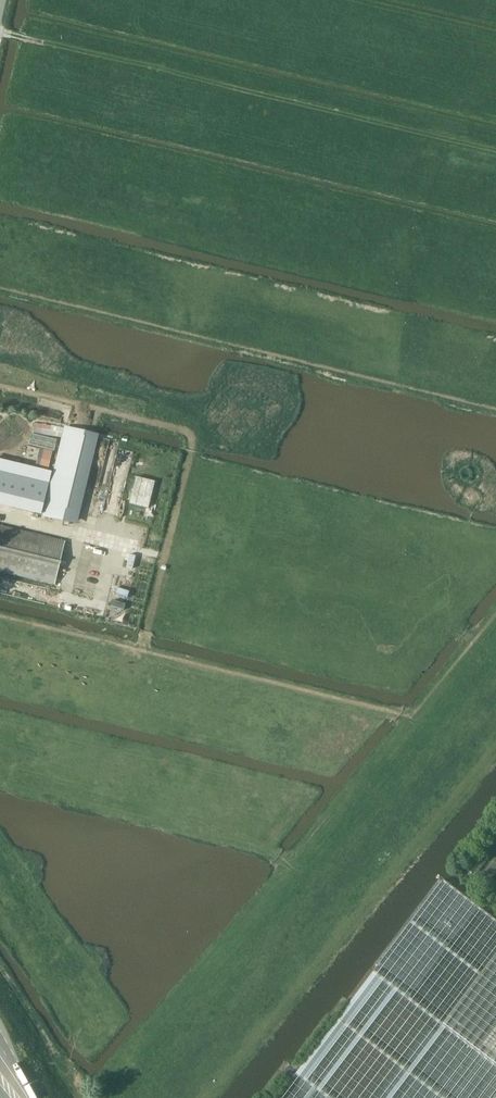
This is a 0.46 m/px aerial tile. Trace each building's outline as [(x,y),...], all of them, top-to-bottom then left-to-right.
[(43,514),(74,522),(95,437),(64,429),(43,514)] [(31,434),(28,444),(54,451),(57,440),(31,434)] [(50,473),(0,461),(0,504),(40,514),(50,473)] [(150,506),(156,480),(137,475),(131,502),(150,506)] [(54,585),(65,542),(0,526),(0,572),(54,585)] [(129,595),(130,589),(118,587),(117,593),(129,595)] [(124,610),(126,602),(115,599),(113,607),(124,610)] [(442,880),(276,1097),(495,1097),(495,921),(442,880)]
